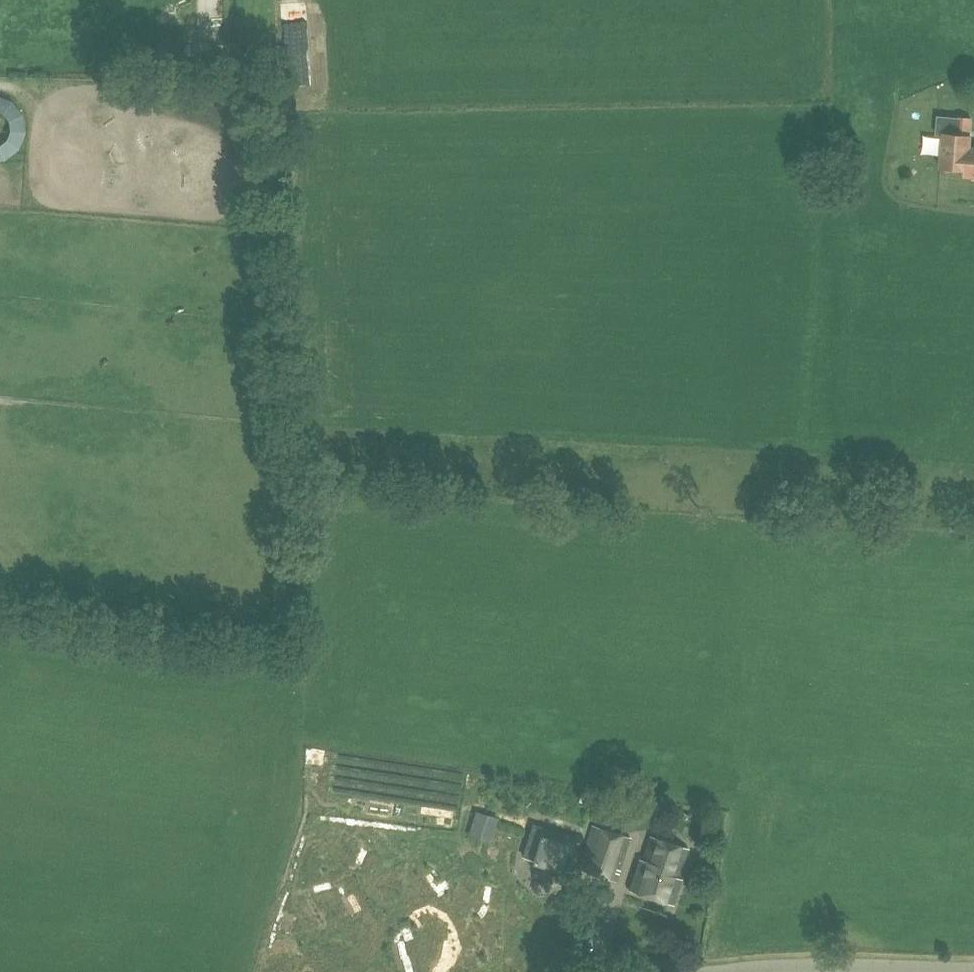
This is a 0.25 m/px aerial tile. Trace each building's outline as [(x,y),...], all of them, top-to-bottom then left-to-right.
[(228,0),(217,0),(218,25),(230,24),(228,0)] [(970,147),(971,135),(970,135),(972,118),(957,117),(939,116),(937,134),(944,134),(941,167),(968,169),(968,175),(973,176),(973,147),(970,147)] [(534,826),(525,858),(571,871),(580,839),(534,826)] [(593,826),(580,869),(617,880),(630,838),(593,826)] [(680,878),(690,849),(651,836),(642,864),(639,863),(631,888),(675,903),(683,879),(680,878)]
